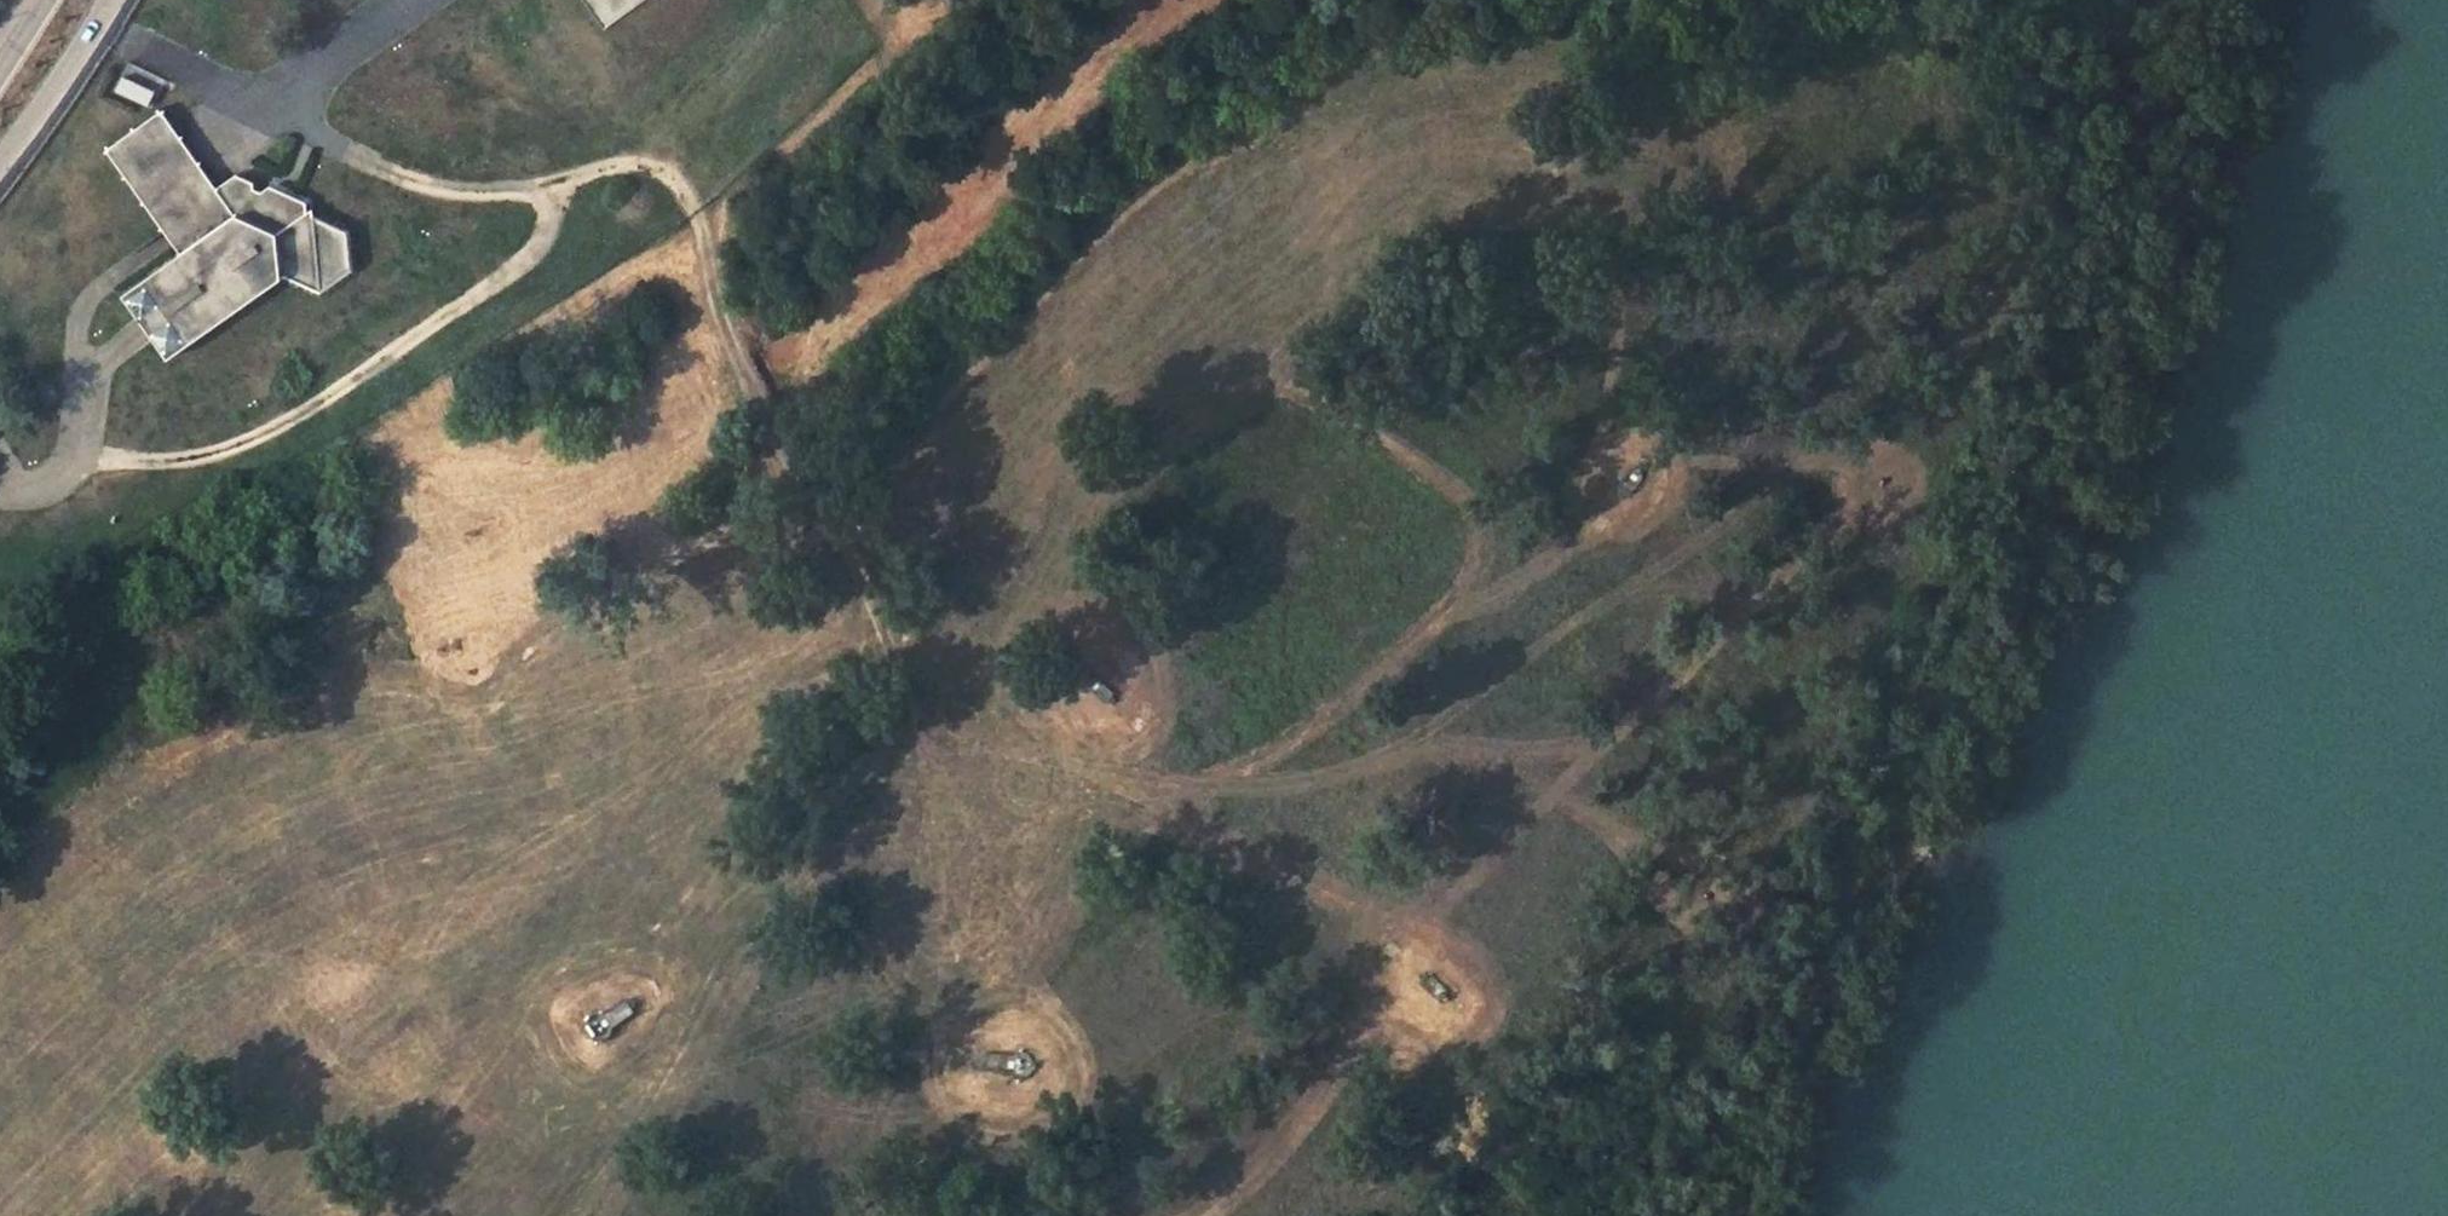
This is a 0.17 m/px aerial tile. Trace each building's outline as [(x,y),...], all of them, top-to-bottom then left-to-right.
[(613,30),(653,0),(592,0),(613,30)] [(146,106),(154,89),(119,72),(111,90),(146,106)] [(297,207),(259,188),(242,182),(219,194),(162,119),(109,157),(168,232),(186,261),(128,301),(174,362),(283,286),(323,306),(359,276),(357,232),(297,207)]
